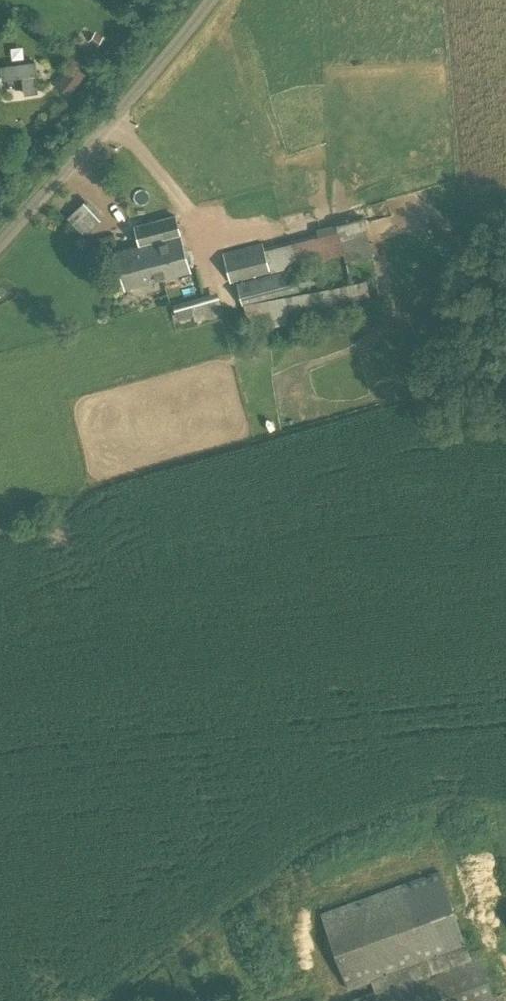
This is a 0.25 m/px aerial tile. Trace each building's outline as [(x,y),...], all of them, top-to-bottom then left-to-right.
[(44,89),(43,59),(9,61),(10,75),(30,74),(31,90),(44,89)] [(10,88),(29,87),(29,75),(10,76),(10,88)] [(9,152),(0,145),(0,163),(9,152)] [(67,217),(84,234),(103,215),(86,198),(67,217)] [(133,225),(138,244),(114,251),(124,289),(191,271),(176,214),(133,225)] [(349,261),(379,253),(373,230),(368,232),(364,217),(336,224),(337,230),(264,249),(262,241),(223,252),(231,283),(238,281),(248,332),(372,308),(366,280),(300,293),(299,287),(318,282),(313,262),(347,253),(349,261)] [(193,315),(195,320),(220,313),(214,292),(173,304),(177,319),(193,315)] [(348,990),(371,982),(374,989),(351,997),(353,1000),(496,1000),(478,952),(470,954),(440,868),(321,911),(348,990)]
